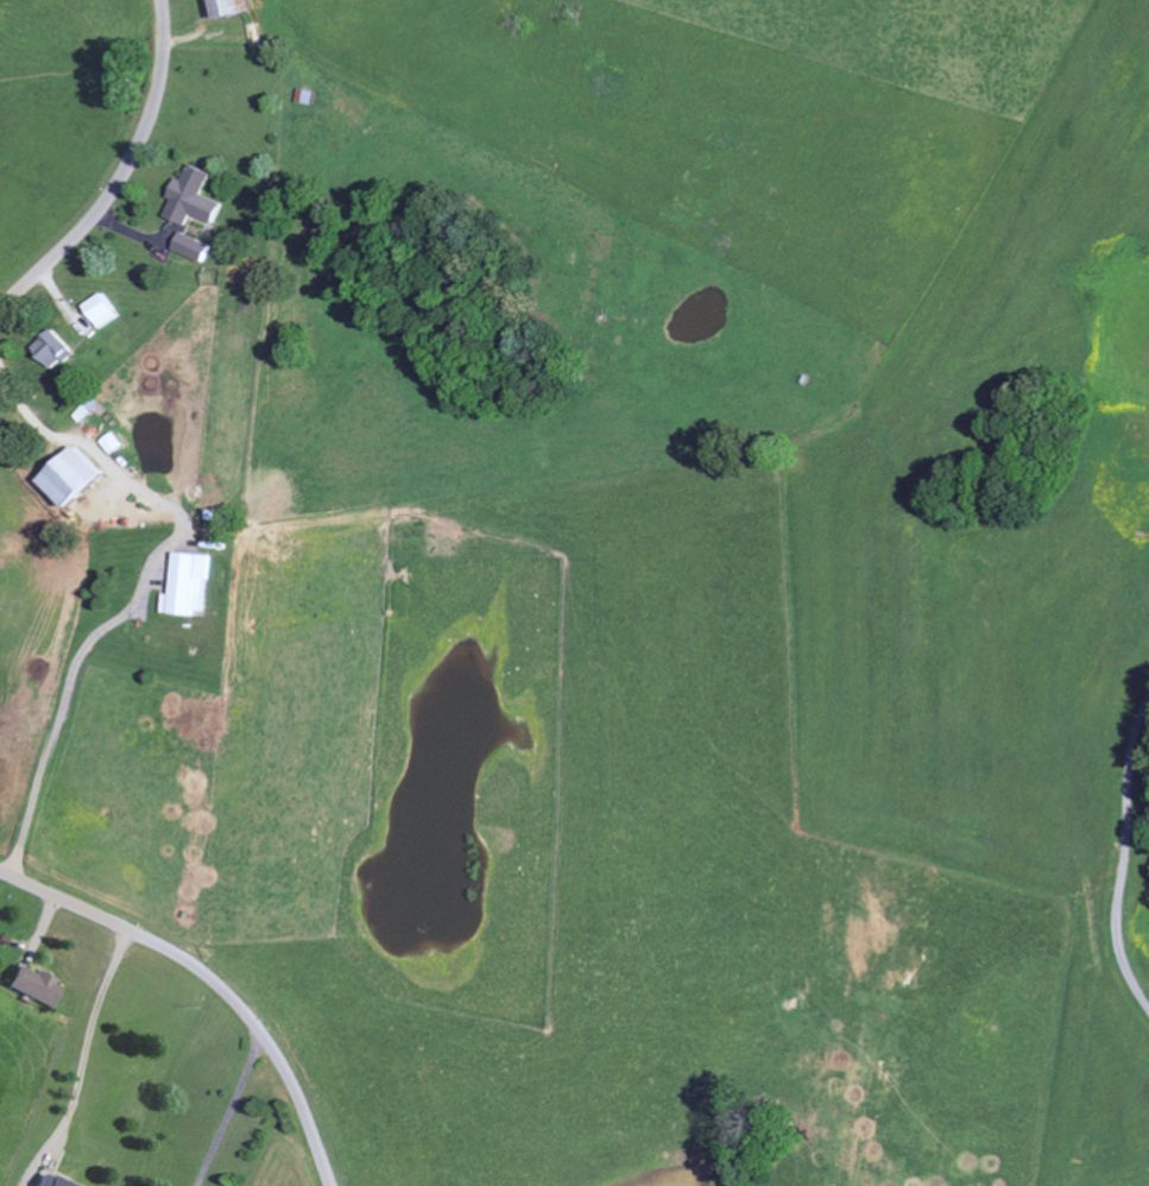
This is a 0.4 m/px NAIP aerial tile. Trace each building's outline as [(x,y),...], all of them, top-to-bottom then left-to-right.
[(219,21),(259,12),(257,0),(215,0),(219,21)] [(169,215),(190,224),(194,213),(217,222),(225,202),(205,193),(213,171),(193,163),(186,178),(181,176),(173,196),(176,197),(169,215)] [(213,243),(183,230),(176,248),(206,261),(213,243)] [(122,313),(106,291),(87,304),(103,327),(122,313)] [(77,350),(57,328),(37,346),(56,368),(77,350)] [(43,479),(70,507),(106,472),(79,444),(43,479)] [(164,611),(208,614),(211,553),(178,551),(175,593),(166,592),(164,611)] [(11,987),(56,1004),(65,981),(20,963),(11,987)] [(44,1169),(37,1185),(85,1185),(44,1169)]
